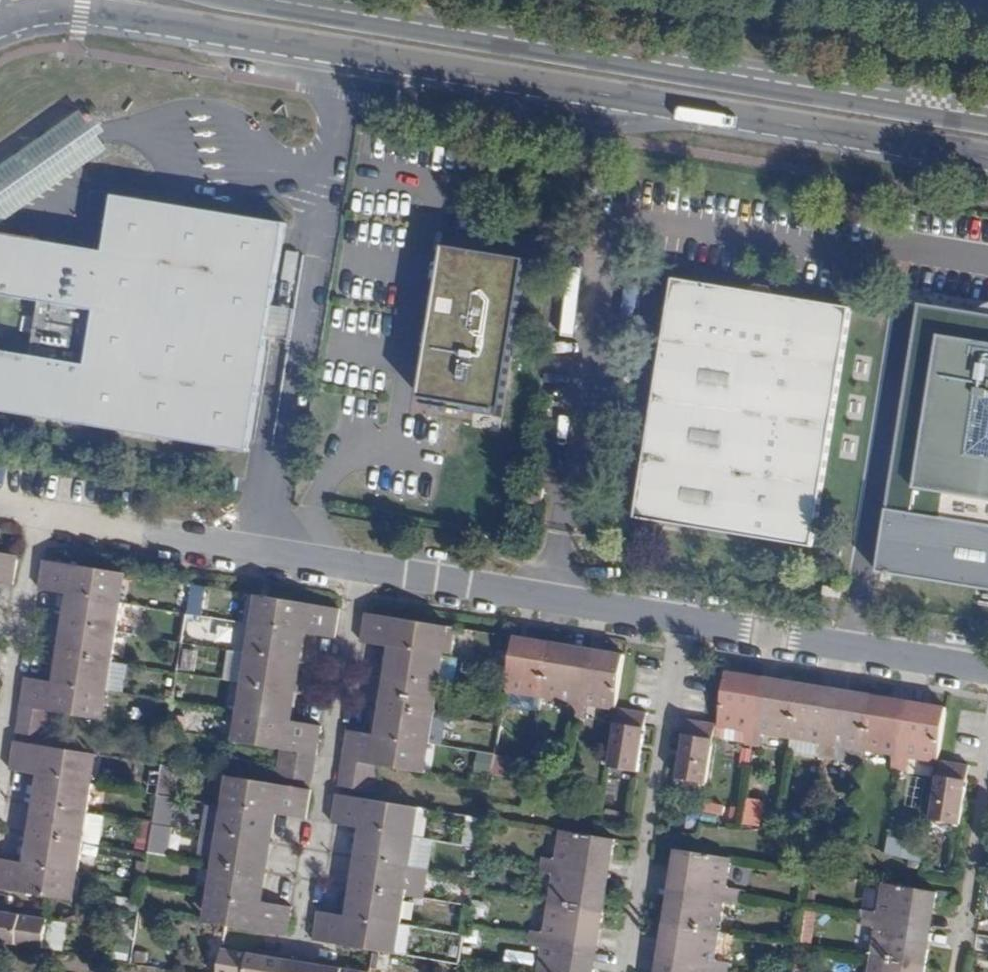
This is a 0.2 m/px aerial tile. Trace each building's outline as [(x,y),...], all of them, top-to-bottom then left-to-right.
[(0,172),(0,215),(105,143),(85,114),(0,172)] [(247,452),(286,223),(113,193),(104,250),(6,233),(2,256),(0,256),(0,410),(247,452)] [(529,259),(446,246),(438,298),(446,300),(442,321),(439,343),(513,355),(529,259)] [(674,276),(635,518),(812,546),(851,306),(779,294),(773,284),(758,282),(748,289),(674,276)] [(920,300),(875,573),(987,591),(987,311),(920,300)] [(439,343),(442,321),(434,320),(421,397),(504,411),(513,355),(439,343)] [(3,553),(0,570),(0,583),(13,585),(15,573),(18,556),(3,553)] [(40,589),(55,592),(60,563),(44,560),(42,577),(40,589)] [(55,592),(67,594),(78,596),(112,601),(117,572),(60,563),(55,592)] [(123,603),(128,574),(117,572),(112,601),(123,603)] [(841,585),(824,582),(822,594),(839,597),(841,585)] [(55,669),(53,682),(64,684),(69,654),(74,625),(78,596),(67,594),(65,608),(61,634),(55,669)] [(251,624),(262,626),(266,597),(255,595),(251,624)] [(74,625),(118,632),(123,603),(112,601),(78,596),(74,625)] [(297,631),(307,633),(320,635),(325,606),(266,597),(262,626),(297,631)] [(325,606),(320,635),(335,638),(338,622),(340,609),(325,606)] [(377,645),(382,616),(367,613),(364,629),(362,642),(377,645)] [(388,646),(400,648),(434,654),(439,625),(382,616),(377,645),(388,646)] [(292,661),(297,631),(262,626),(251,624),(246,653),(292,661)] [(69,654),(113,662),(118,632),(74,625),(69,654)] [(446,656),(450,627),(439,625),(434,654),(446,656)] [(304,650),(307,633),(297,631),(292,661),(287,690),(282,719),(293,721),(295,705),(300,678),(304,650)] [(535,650),(536,641),(515,637),(513,646),(535,650)] [(513,695),(542,699),(551,643),(536,641),(535,650),(513,646),(510,666),(505,696),(503,706),(511,707),(513,695)] [(576,719),(586,659),(565,655),(566,646),(551,643),(542,699),(570,704),(567,717),(576,719)] [(374,734),(386,736),(391,707),(396,678),(400,648),(388,646),(386,663),(381,689),(376,720),(374,734)] [(608,653),(566,646),(565,655),(586,659),(607,662),(608,653)] [(396,678),(441,685),(446,656),(434,654),(400,648),(396,678)] [(287,690),(292,661),(246,653),(241,683),(287,690)] [(624,655),(608,653),(607,662),(586,659),(576,719),(584,720),(586,706),(618,712),(618,708),(616,708),(624,655)] [(98,689),(109,691),(113,662),(69,654),(64,684),(98,689)] [(727,672),(718,725),(718,728),(746,733),(744,746),(752,747),(762,687),(740,684),(742,674),(727,672)] [(784,681),(742,674),(740,684),(762,687),(783,691),(784,681)] [(36,709),(41,680),(25,677),(23,693),(21,706),(22,707),(36,709)] [(436,714),(441,685),(396,678),(391,707),(436,714)] [(64,684),(53,682),(41,680),(36,709),(54,712),(93,718),(98,689),(64,684)] [(762,687),(752,747),(760,748),(762,735),(791,740),(800,684),(784,681),(783,691),(762,687)] [(247,713),(282,719),(287,690),(241,683),(236,712),(247,713)] [(800,684),(791,740),(819,744),(817,759),(825,760),(835,699),(813,696),(815,686),(800,684)] [(858,693),(815,686),(813,696),(835,699),(856,703),(858,693)] [(104,720),(109,691),(98,689),(93,718),(104,720)] [(835,699),(825,760),(833,761),(836,747),(864,752),(873,696),(858,693),(856,703),(835,699)] [(873,696),(864,752),(893,757),(890,770),(898,771),(908,711),(887,707),(889,698),(873,696)] [(889,698),(887,707),(908,711),(931,715),(932,705),(889,698)] [(908,711),(898,771),(905,772),(907,759),(937,764),(938,761),(946,708),(932,705),(931,715),(908,711)] [(54,712),(36,709),(22,707),(20,720),(52,725),(54,712)] [(431,744),(436,714),(391,707),(386,736),(419,742),(431,744)] [(647,713),(618,708),(618,712),(608,769),(637,774),(647,713)] [(243,743),(247,713),(236,712),(232,741),(243,743)] [(306,723),(293,721),(282,719),(247,713),(243,743),(283,749),(301,752),(306,723)] [(687,719),(677,779),(706,784),(716,724),(687,719)] [(50,738),(52,725),(20,720),(18,733),(50,738)] [(321,725),(306,723),(301,752),(315,754),(316,755),(318,742),(321,725)] [(345,760),(358,762),(363,732),(347,730),(345,745),(343,759),(345,760)] [(376,765),(415,771),(419,742),(386,736),(374,734),(363,732),(358,762),(376,765)] [(819,744),(791,740),(788,754),(817,759),(819,744)] [(25,773),(30,744),(15,741),(12,757),(10,770),(25,773)] [(419,742),(415,771),(426,773),(431,744),(419,742)] [(37,775),(49,777),(82,782),(87,753),(30,744),(25,773),(37,775)] [(836,747),(833,761),(862,766),(864,752),(836,747)] [(315,754),(301,752),(283,749),(281,762),(312,767),(315,754)] [(82,782),(94,784),(98,755),(87,753),(82,782)] [(523,780),(528,764),(497,754),(492,770),(523,780)] [(374,777),(376,765),(358,762),(345,760),(342,772),(374,777)] [(931,821),(960,825),(969,765),(940,761),(931,821)] [(312,767),(281,762),(279,776),(310,781),(312,767)] [(372,791),(374,777),(342,772),(340,786),(372,791)] [(23,863),(34,864),(39,835),(44,806),(49,777),(37,775),(34,792),(31,816),(26,843),(23,863)] [(226,776),(222,805),(232,807),(237,778),(226,776)] [(44,806),(89,813),(94,784),(82,782),(49,777),(44,806)] [(232,807),(267,812),(278,814),(290,816),(295,787),(237,778),(232,807)] [(311,790),(295,787),(290,816),(306,819),(308,805),(311,790)] [(347,826),(352,796),(337,794),(335,807),(332,823),(347,826)] [(405,835),(409,805),(352,796),(347,826),(359,828),(371,829),(405,835)] [(217,832),(217,834),(262,842),(267,812),(232,807),(222,805),(221,808),(217,832)] [(416,837),(421,807),(409,805),(405,835),(416,837)] [(44,806),(39,835),(84,843),(89,813),(44,806)] [(217,832),(221,808),(208,806),(204,829),(217,832)] [(258,871),(253,900),(264,902),(266,886),(271,858),(275,832),(278,814),(267,812),(262,842),(258,871)] [(366,859),(371,829),(359,828),(356,844),(352,870),(347,902),(344,915),(356,917),(361,888),(366,859)] [(416,837),(405,835),(371,829),(366,859),(412,866),(416,837)] [(602,851),(613,853),(615,839),(559,830),(554,860),(541,857),(540,864),(598,874),(602,851)] [(217,834),(212,863),(258,871),(262,842),(217,834)] [(34,864),(68,870),(79,872),(84,843),(39,835),(34,864)] [(680,887),(739,897),(740,890),(727,888),(731,858),(674,849),(672,863),(683,865),(680,887)] [(606,898),(613,853),(602,851),(598,874),(595,896),(606,898)] [(11,861),(0,859),(0,889),(6,890),(11,861)] [(412,866),(366,859),(361,888),(407,895),(412,866)] [(15,892),(63,899),(68,870),(34,864),(23,863),(11,861),(6,890),(15,892)] [(258,871),(212,863),(207,893),(218,895),(253,900),(258,871)] [(672,863),(664,909),(676,911),(680,887),(683,865),(672,863)] [(595,896),(598,874),(540,864),(539,873),(552,875),(547,903),(603,912),(606,898),(595,896)] [(68,870),(63,899),(74,901),(79,872),(68,870)] [(863,910),(862,917),(921,927),(924,905),(935,906),(937,892),(881,883),(876,912),(863,910)] [(662,922),(720,931),(725,904),(737,906),(739,897),(680,887),(676,911),(664,909),(662,922)] [(356,917),(390,923),(402,925),(407,895),(361,888),(356,917)] [(207,893),(202,922),(213,924),(218,895),(207,893)] [(262,932),(271,933),(276,904),(264,902),(253,900),(218,895),(213,924),(262,932)] [(603,912),(547,903),(543,933),(529,931),(528,938),(586,947),(589,925),(601,927),(603,912)] [(292,907),(276,904),(271,933),(287,936),(289,922),(292,907)] [(917,949),(928,951),(935,906),(924,905),(921,927),(917,949)] [(328,942),(333,913),(318,911),(315,925),(313,940),(328,942)] [(43,949),(48,920),(11,914),(0,912),(0,942),(43,949)] [(338,944),(386,952),(390,923),(356,917),(344,915),(333,913),(328,942),(338,944)] [(874,928),(869,956),(925,965),(928,951),(917,949),(921,927),(862,917),(861,926),(874,928)] [(67,923),(48,920),(43,949),(62,952),(67,923)] [(667,960),(727,970),(728,962),(715,960),(720,931),(662,922),(659,938),(670,940),(667,960)] [(386,952),(398,954),(402,925),(390,923),(386,952)] [(601,927),(589,925),(586,947),(582,969),(594,971),(601,927)] [(528,938),(527,947),(540,949),(536,971),(593,971),(594,971),(582,969),(586,947),(528,938)] [(659,938),(654,971),(665,971),(667,960),(670,940),(659,938)] [(218,971),(245,971),(248,953),(222,948),(218,971)] [(288,959),(259,954),(248,953),(245,971),(286,971),(288,959)] [(925,965),(869,956),(867,971),(924,971),(925,965)] [(286,971),(303,971),(305,962),(288,959),(286,971)] [(727,970),(667,960),(665,971),(727,971),(727,970)] [(303,971),(342,971),(343,968),(334,967),(321,965),(305,962),(303,971)]
